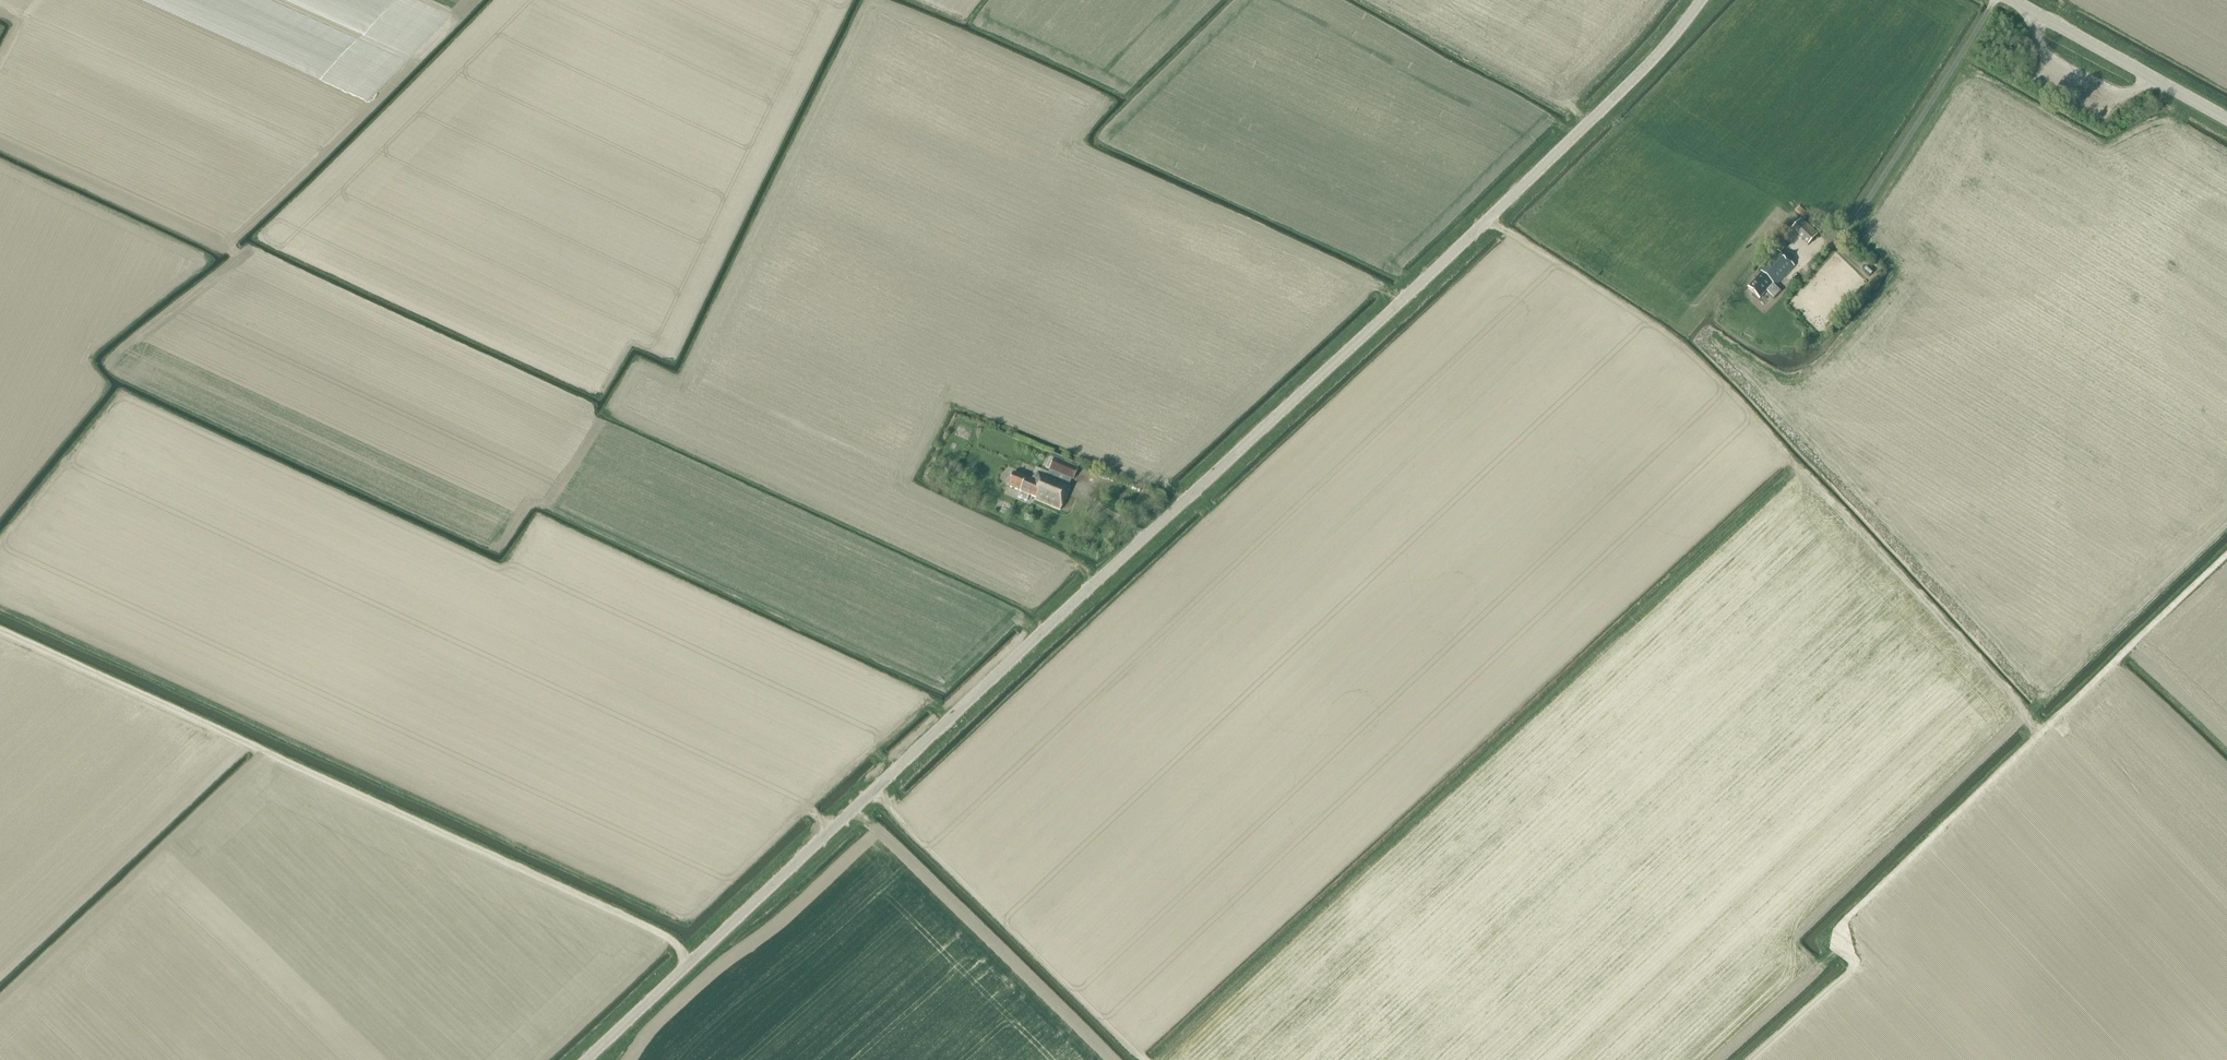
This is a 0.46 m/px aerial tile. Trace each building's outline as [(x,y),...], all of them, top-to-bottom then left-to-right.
[(1792,230),(1808,246),(1818,236),(1801,220),(1792,230)] [(1782,252),(1786,247),(1781,241),(1776,246),(1782,252)] [(1774,298),(1780,292),(1775,286),(1795,267),(1778,250),(1759,270),(1762,273),(1747,288),(1759,300),(1767,291),(1774,298)] [(1053,459),(1048,470),(1073,481),(1077,470),(1053,459)] [(1033,499),(1060,511),(1070,486),(1038,473),(1034,482),(1013,473),(1007,487),(1034,498),(1033,499)]
